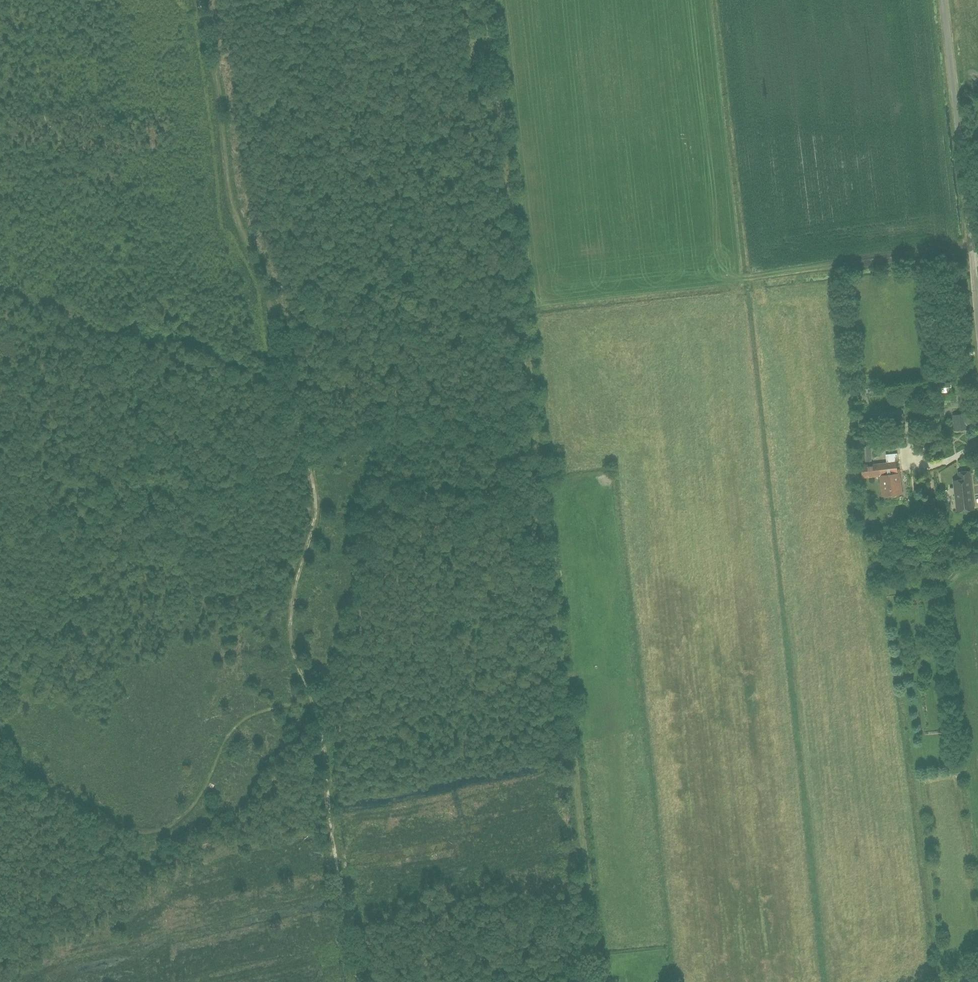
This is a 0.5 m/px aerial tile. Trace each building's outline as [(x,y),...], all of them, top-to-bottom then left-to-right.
[(913,412),(923,411),(922,403),(912,404),(913,412)] [(955,431),(967,430),(965,414),(953,415),(955,431)] [(856,438),(858,462),(872,461),(872,446),(866,446),(865,438),(856,438)] [(901,461),(900,453),(889,454),(890,462),(901,461)] [(897,463),(863,466),(864,477),(881,475),(883,495),(901,493),(900,478),(899,478),(897,463)] [(961,480),(955,481),(959,511),(974,509),(969,472),(960,473),(961,480)]
